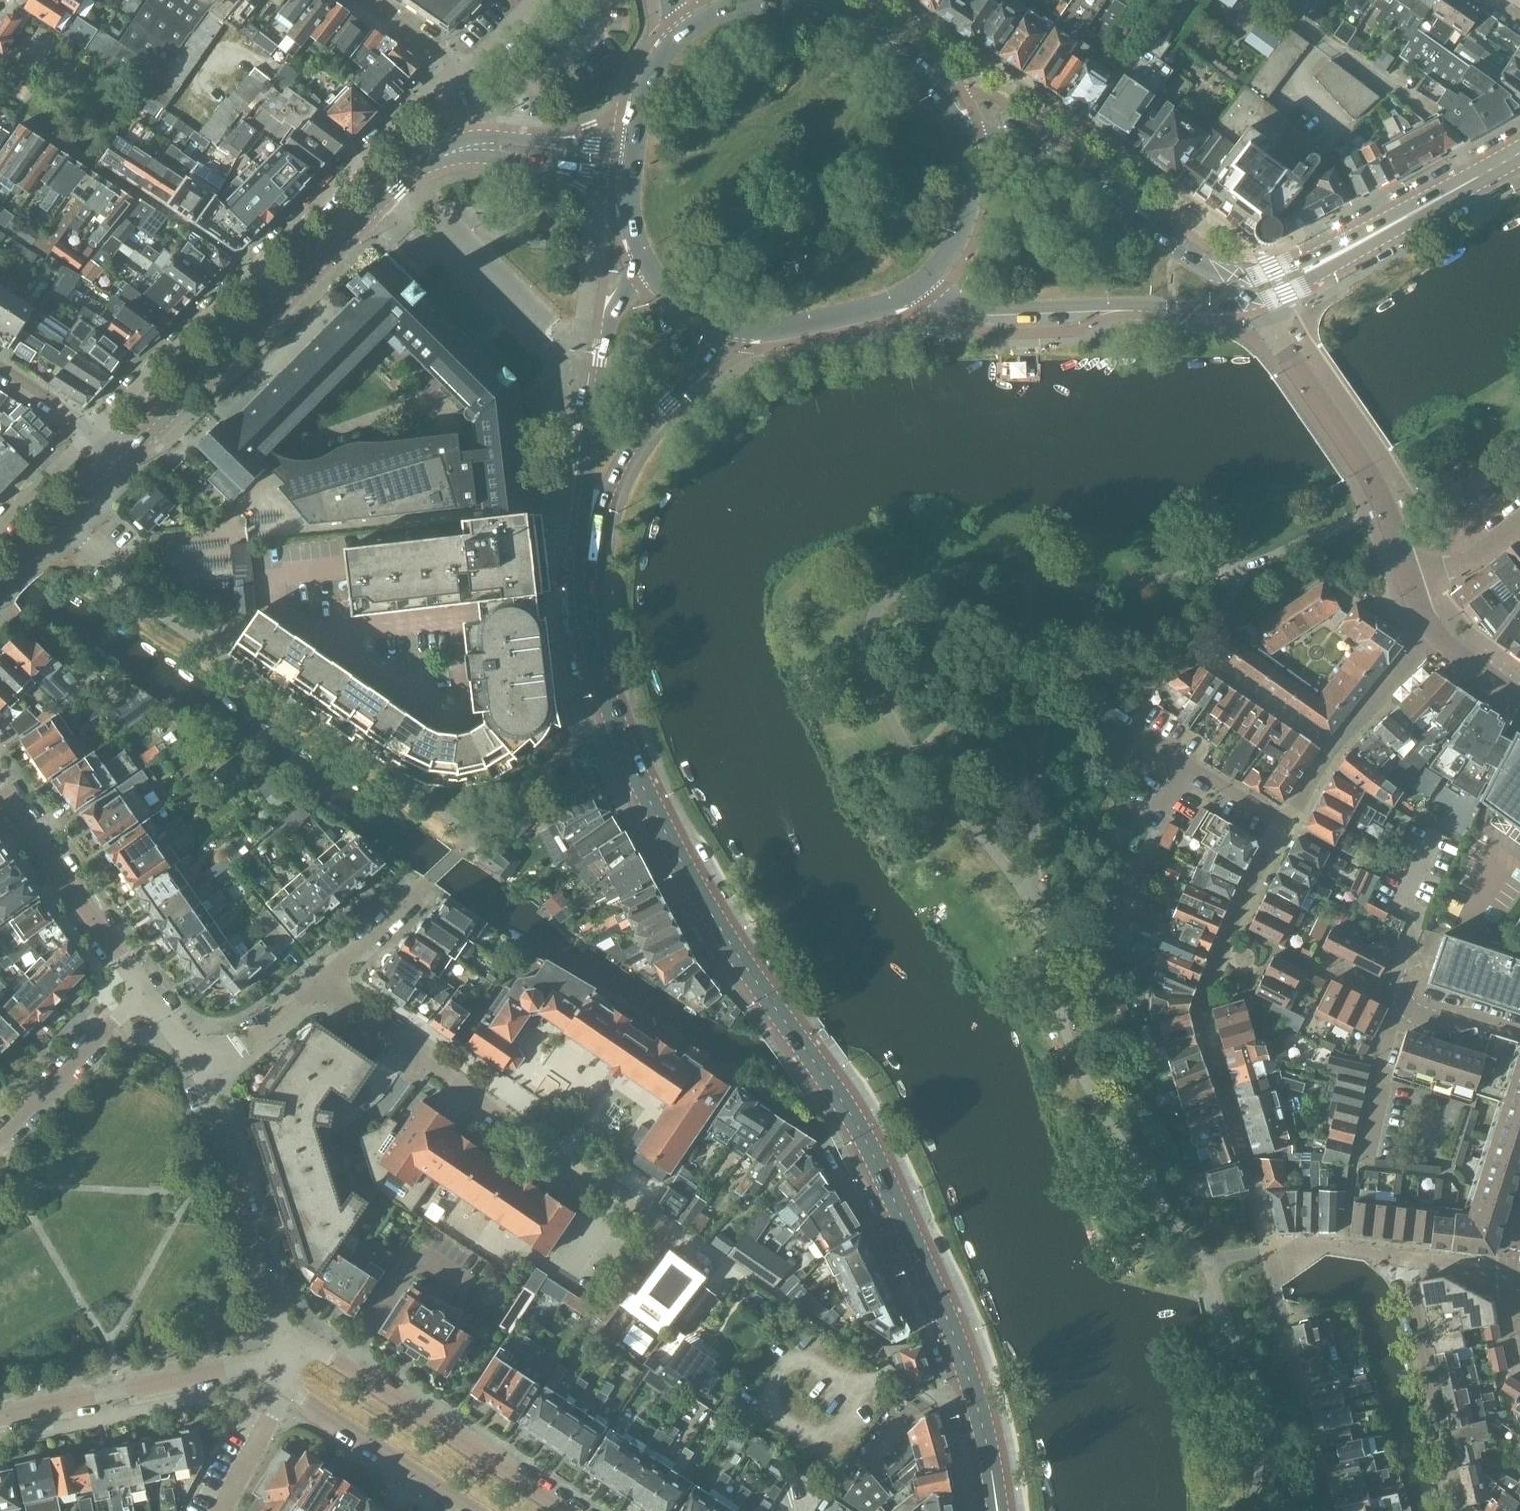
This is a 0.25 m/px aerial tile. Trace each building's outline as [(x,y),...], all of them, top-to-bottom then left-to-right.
[(57,0),(28,0),(22,8),(149,93),(163,72),(120,43),(77,14),(57,0)] [(77,14),(87,0),(57,0),(77,14)] [(147,2),(120,43),(163,72),(210,12),(220,0),(148,0),(147,2)] [(210,12),(223,21),(233,8),(235,9),(243,0),(220,0),(210,12)] [(246,21),(253,11),(263,0),(243,0),(235,9),(233,8),(223,21),(225,22),(225,23),(237,32),(246,21)] [(290,0),(263,0),(253,11),(261,17),(272,2),(279,7),(275,12),(279,14),(290,0)] [(279,14),(275,18),(291,30),(291,31),(316,0),(290,0),(279,14)] [(335,3),(331,0),(316,0),(291,31),(291,30),(286,36),(289,38),(280,48),(288,54),(293,58),(301,48),(303,46),(335,3)] [(428,19),(451,34),(484,0),(400,0),(428,19)] [(944,0),(918,0),(931,12),(935,12),(944,0)] [(998,6),(989,0),(967,0),(964,5),(957,0),(944,0),(935,12),(958,28),(958,32),(972,41),(976,40),(998,6)] [(976,40),(1000,56),(1030,12),(1038,0),(1003,0),(976,40)] [(1047,88),(1106,0),(1071,0),(1055,25),(1022,71),(1033,79),(1034,83),(1040,87),(1044,86),(1047,88)] [(1114,0),(1106,0),(1047,88),(1063,99),(1088,61),(1126,8),(1114,0)] [(1293,9),(1299,0),(1280,0),(1293,9)] [(1293,9),(1297,11),(1306,18),(1309,14),(1317,2),(1313,0),(1299,0),(1293,9)] [(1377,0),(1357,0),(1353,6),(1360,11),(1366,1),(1373,5),(1377,0)] [(1410,9),(1397,28),(1404,32),(1401,37),(1409,41),(1417,29),(1436,0),(1416,0),(1410,9)] [(1410,9),(1416,0),(1397,0),(1410,9)] [(1417,29),(1434,42),(1442,30),(1462,0),(1436,0),(1417,29)] [(1442,47),(1454,29),(1465,36),(1482,11),(1466,0),(1462,0),(1442,30),(1434,42),(1442,47)] [(1324,7),(1317,2),(1309,14),(1306,18),(1319,26),(1320,26),(1325,18),(1320,14),(1324,7)] [(350,13),(335,3),(303,46),(301,48),(307,53),(316,41),(324,47),(350,13)] [(219,31),(225,22),(223,21),(210,12),(204,21),(219,31)] [(1022,71),(1053,26),(1044,18),(1041,21),(1030,12),(1000,56),(1001,61),(1008,65),(1012,64),(1022,71)] [(1485,13),(1474,29),(1484,36),(1495,20),(1485,13)] [(15,14),(9,15),(4,23),(0,21),(0,22),(0,53),(4,56),(22,30),(19,28),(24,20),(15,14)] [(338,37),(355,49),(370,29),(353,16),(338,37)] [(219,31),(204,21),(198,29),(213,40),(219,31)] [(260,32),(246,21),(237,32),(252,42),(260,32)] [(1278,42),(1256,26),(1245,41),(1267,56),(1269,53),(1277,44),(1278,42)] [(1334,35),(1333,36),(1347,45),(1349,42),(1354,35),(1340,26),(1335,33),(1334,35)] [(207,49),(213,40),(198,29),(194,33),(191,38),(207,49)] [(1277,44),(1297,60),(1302,53),(1301,52),(1290,43),(1297,34),(1289,29),(1289,30),(1288,29),(1278,42),(1277,44)] [(1518,108),(1519,105),(1496,85),(1494,84),(1442,47),(1434,42),(1417,29),(1409,41),(1399,56),(1427,75),(1416,91),(1447,111),(1442,118),(1469,138),(1510,114),(1510,113),(1518,108)] [(375,30),(363,45),(371,52),(377,45),(378,46),(385,38),(375,30)] [(279,47),(260,32),(252,42),(272,55),(279,47)] [(1124,139),(1125,140),(1142,115),(1149,119),(1163,98),(1180,75),(1158,60),(1170,44),(1154,33),(1094,120),(1108,131),(1109,129),(1114,132),(1115,134),(1121,137),(1123,138),(1124,139)] [(1308,43),(1297,34),(1290,43),(1301,52),(1308,43)] [(201,57),(207,49),(191,38),(184,46),(201,57)] [(387,60),(411,77),(423,64),(398,45),(397,46),(385,38),(378,46),(377,45),(371,52),(379,59),(387,60)] [(1269,53),(1290,69),(1297,60),(1277,44),(1269,53)] [(379,59),(371,52),(363,45),(339,75),(340,75),(382,107),(411,77),(387,60),(379,59)] [(195,66),(201,57),(184,46),(178,55),(195,66)] [(1393,59),(1382,51),(1374,62),(1373,63),(1385,71),(1393,59)] [(1262,63),(1283,79),(1290,69),(1269,53),(1267,56),(1262,63)] [(189,75),(195,66),(178,55),(171,63),(189,75)] [(1504,72),(1519,84),(1519,60),(1514,56),(1504,72)] [(1119,80),(1089,61),(1063,99),(1065,103),(1072,108),(1077,108),(1094,120),(1119,80)] [(1331,61),(1314,77),(1322,86),(1341,68),(1331,61)] [(189,75),(171,63),(165,72),(183,84),(189,75)] [(1255,72),(1276,88),(1283,79),(1262,63),(1255,72)] [(286,64),(279,74),(292,83),(300,74),(286,64)] [(255,68),(250,76),(265,87),(270,81),(269,78),(255,68)] [(1341,68),(1322,86),(1330,95),(1351,75),(1341,68)] [(178,92),(183,84),(165,72),(165,73),(160,80),(178,92)] [(1255,72),(1245,86),(1265,102),(1276,88),(1255,72)] [(1504,72),(1496,85),(1519,105),(1519,84),(1504,72)] [(248,74),(241,82),(261,98),(268,90),(265,87),(250,76),(248,74)] [(282,96),(287,89),(292,83),(279,74),(270,87),(271,88),(282,96)] [(382,107),(340,75),(314,109),(352,138),(382,107)] [(1361,83),(1351,75),(1330,95),(1338,103),(1361,83)] [(178,92),(160,80),(154,89),(172,101),(178,92)] [(241,82),(235,91),(255,106),(261,98),(241,82)] [(1370,90),(1361,83),(1338,103),(1346,112),(1364,96),(1370,90)] [(1316,157),(1316,156),(1319,152),(1305,138),(1287,118),(1265,102),(1245,86),(1211,130),(1234,145),(1216,170),(1213,168),(1196,191),(1195,192),(1194,194),(1205,202),(1204,204),(1213,211),(1215,209),(1229,220),(1227,222),(1237,229),(1239,227),(1250,235),(1254,235),(1254,236),(1255,237),(1256,239),(1256,240),(1258,242),(1261,243),(1264,245),(1266,245),(1268,245),(1270,245),(1272,244),(1273,244),(1275,243),(1276,241),(1278,240),(1279,238),(1280,237),(1289,232),(1279,219),(1297,196),(1311,178),(1310,177),(1308,175),(1317,164),(1318,163),(1318,162),(1318,161),(1318,159),(1318,158),(1317,157),(1316,157)] [(334,157),(352,138),(314,109),(287,89),(282,96),(271,88),(258,105),(262,108),(283,124),(286,121),(334,157)] [(172,101),(154,89),(147,99),(165,111),(172,101)] [(1380,97),(1370,90),(1364,96),(1372,104),(1380,97)] [(235,91),(229,99),(248,114),(255,106),(235,91)] [(1364,96),(1346,112),(1354,121),(1372,104),(1364,96)] [(229,99),(223,107),(237,118),(242,111),(247,115),(248,114),(229,99)] [(1170,112),(1174,108),(1166,103),(1153,122),(1149,119),(1142,115),(1125,140),(1142,152),(1171,113),(1170,112)] [(222,106),(215,115),(231,126),(237,118),(223,107),(222,106)] [(334,157),(286,121),(283,124),(262,108),(252,120),(261,127),(257,131),(262,134),(273,142),(317,174),(334,157)] [(1205,138),(1171,113),(1142,152),(1149,158),(1148,160),(1161,170),(1163,168),(1175,177),(1205,138)] [(215,115),(209,123),(224,134),(231,126),(215,115)] [(1420,164),(1440,153),(1424,121),(1410,128),(1406,122),(1397,115),(1392,118),(1397,128),(1401,126),(1420,164)] [(1469,138),(1442,118),(1440,117),(1428,124),(1424,121),(1440,153),(1449,149),(1469,138)] [(1397,128),(1392,118),(1383,122),(1389,135),(1378,141),(1397,176),(1420,164),(1401,126),(1397,128)] [(3,128),(10,133),(17,123),(9,119),(3,128)] [(242,120),(222,146),(237,158),(242,152),(246,155),(262,134),(257,131),(244,121),(242,120)] [(209,123),(201,133),(220,147),(227,138),(224,135),(224,134),(209,123)] [(21,124),(0,155),(0,168),(0,178),(2,179),(35,133),(21,124)] [(1234,145),(1211,130),(1211,129),(1209,132),(1205,138),(1175,177),(1195,190),(1194,192),(1195,192),(1196,191),(1213,168),(1216,170),(1234,145)] [(1378,141),(1366,147),(1361,136),(1359,137),(1355,129),(1349,134),(1352,139),(1376,186),(1397,176),(1378,141)] [(212,143),(195,132),(190,139),(206,150),(212,143)] [(14,187),(25,173),(47,141),(35,133),(2,179),(14,187)] [(118,174),(136,148),(119,137),(101,163),(118,174)] [(1345,142),(1351,155),(1339,161),(1357,196),(1376,186),(1352,139),(1345,142)] [(62,151),(47,141),(25,173),(16,185),(31,195),(41,181),(62,151)] [(293,198),(317,174),(273,142),(253,162),(293,198)] [(134,184),(152,159),(136,148),(118,174),(134,184)] [(76,160),(62,151),(41,181),(46,184),(39,194),(46,199),(76,160)] [(169,170),(151,196),(167,206),(185,181),(198,162),(182,151),(169,170)] [(134,184),(151,196),(169,170),(152,159),(134,184)] [(90,169),(76,160),(46,199),(41,208),(49,212),(61,195),(67,199),(70,195),(71,195),(90,169)] [(219,200),(200,227),(235,251),(244,248),(268,224),(280,212),(291,200),(292,200),(293,198),(253,162),(249,166),(238,177),(230,184),(219,200)] [(75,219),(74,218),(79,211),(80,212),(106,180),(90,169),(71,195),(78,200),(68,217),(74,221),(75,219)] [(1311,178),(1329,212),(1350,201),(1333,169),(1320,176),(1318,173),(1316,171),(1310,177),(1311,178)] [(1310,222),(1329,212),(1311,178),(1297,196),(1310,222)] [(78,232),(94,210),(102,215),(121,189),(106,180),(80,212),(79,211),(74,218),(75,219),(74,221),(70,226),(78,231),(78,232)] [(183,216),(200,190),(185,181),(167,206),(183,216)] [(91,244),(96,248),(121,217),(136,199),(121,189),(102,215),(107,219),(91,239),(93,241),(91,244)] [(197,226),(207,211),(215,200),(200,190),(183,216),(197,226)] [(1310,222),(1297,196),(1279,219),(1289,232),(1289,233),(1310,222)] [(142,201),(128,220),(136,227),(153,237),(168,218),(142,201)] [(0,208),(0,224),(6,228),(14,217),(1,207),(0,208)] [(113,236),(123,243),(136,227),(128,220),(127,219),(113,236)] [(19,236),(32,244),(38,237),(40,235),(26,226),(19,236)] [(55,249),(38,237),(32,244),(50,256),(55,249)] [(224,269),(230,263),(231,258),(218,249),(201,237),(194,247),(189,243),(177,258),(210,283),(224,269)] [(13,250),(23,256),(28,249),(18,242),(13,250)] [(210,283),(177,258),(165,249),(160,256),(147,246),(141,255),(197,296),(210,283)] [(28,249),(23,256),(34,263),(39,256),(28,249)] [(106,270),(113,257),(102,249),(92,260),(95,262),(106,270)] [(141,255),(135,250),(130,258),(160,280),(156,286),(185,307),(197,296),(141,255)] [(221,423),(199,445),(245,490),(266,468),(260,461),(383,337),(400,354),(407,347),(445,385),(444,386),(452,394),(453,393),(468,407),(466,409),(465,410),(465,411),(464,413),(464,414),(464,416),(465,417),(465,418),(466,419),(468,420),(469,421),(470,422),(472,422),(474,421),(476,434),(454,437),(454,442),(353,454),(354,454),(280,488),(297,508),(296,508),(311,526),(464,508),(464,507),(484,505),(485,518),(533,512),(520,406),(517,406),(516,399),(519,397),(519,395),(522,392),(512,382),(515,379),(505,370),(501,374),(423,297),(425,294),(416,285),(417,284),(414,281),(411,283),(406,277),(407,275),(387,255),(373,269),(369,265),(347,287),(352,291),(349,294),(356,301),(228,430),(221,423)] [(74,265),(80,269),(88,261),(82,256),(74,265)] [(55,260),(52,265),(50,267),(61,274),(66,267),(55,260)] [(102,268),(92,260),(80,275),(91,283),(102,268)] [(185,307),(156,286),(140,274),(130,286),(174,319),(185,307)] [(74,291),(58,280),(48,294),(64,305),(74,291)] [(174,319),(130,286),(124,281),(119,287),(125,292),(119,300),(162,331),(174,319)] [(0,339),(4,344),(6,342),(11,345),(8,349),(9,350),(36,309),(0,286),(0,338),(0,339)] [(152,340),(161,331),(114,297),(106,307),(118,316),(152,340)] [(79,314),(89,320),(92,322),(138,355),(152,340),(118,316),(112,324),(98,314),(85,306),(79,314)] [(96,329),(89,324),(80,318),(70,331),(65,328),(66,327),(38,308),(29,321),(78,354),(109,375),(118,364),(122,363),(126,359),(125,354),(126,353),(96,329)] [(32,363),(37,354),(20,343),(14,352),(32,363)] [(113,378),(109,375),(78,354),(69,364),(53,353),(48,360),(63,370),(99,393),(113,378)] [(99,393),(63,370),(49,385),(85,407),(99,393)] [(0,390),(0,406),(8,396),(0,390)] [(16,423),(18,422),(44,449),(49,444),(48,442),(55,435),(30,410),(21,404),(9,416),(16,423)] [(18,422),(16,423),(5,434),(31,460),(38,453),(39,454),(44,449),(18,422)] [(4,439),(0,443),(0,493),(28,464),(4,439)] [(157,487),(131,513),(138,520),(137,521),(145,529),(146,528),(149,531),(157,523),(160,527),(170,517),(169,516),(177,507),(157,487)] [(478,603),(537,596),(537,595),(543,594),(534,514),(528,515),(527,514),(462,521),(464,536),(344,549),(352,617),(478,603)] [(1455,596),(1480,626),(1519,656),(1519,544),(1455,596)] [(1251,623),(1243,628),(1247,634),(1254,630),(1271,655),(1304,635),(1336,613),(1339,618),(1345,614),(1341,611),(1323,584),(1254,628),(1251,623)] [(235,588),(238,615),(255,613),(252,586),(235,588)] [(556,703),(555,697),(546,617),(545,617),(545,619),(540,620),(537,596),(478,603),(481,621),(463,623),(467,655),(465,655),(468,682),(470,682),(474,713),(483,712),(484,723),(517,759),(513,754),(530,739),(535,745),(534,746),(535,747),(538,744),(542,740),(546,735),(549,729),(552,724),(560,727),(561,727),(560,722),(558,716),(557,710),(556,703)] [(1316,699),(1229,637),(1217,654),(1331,734),(1403,647),(1400,635),(1356,605),(1349,616),(1339,630),(1361,645),(1337,674),(1316,699)] [(252,662),(279,623),(278,623),(278,624),(259,611),(258,612),(259,612),(229,655),(242,664),(246,659),(252,662)] [(279,623),(252,662),(257,666),(253,672),(266,681),(297,636),(279,623)] [(4,651),(7,654),(36,683),(51,698),(57,692),(47,682),(63,666),(54,657),(51,659),(39,646),(34,646),(23,636),(19,636),(4,651)] [(288,688),(316,649),(315,648),(315,649),(298,637),(297,636),(266,681),(279,690),(283,684),(288,688)] [(290,698),(303,707),(334,662),(316,649),(288,688),(294,692),(290,698)] [(19,700),(36,683),(7,654),(6,655),(1,654),(0,655),(0,682),(19,700)] [(334,662),(303,707),(316,716),(320,710),(325,714),(353,674),(352,674),(351,675),(334,663),(335,662),(334,662)] [(1187,719),(1215,677),(1201,668),(1193,678),(1187,674),(1166,684),(1190,700),(1177,719),(1183,723),(1187,719)] [(327,723),(340,732),(371,687),(353,674),(325,714),(331,717),(327,723)] [(1422,731),(1456,688),(1437,675),(1432,675),(1387,716),(1400,728),(1408,718),(1422,731)] [(1229,687),(1215,677),(1187,719),(1183,723),(1183,724),(1189,729),(1196,717),(1202,709),(1210,714),(1229,687)] [(0,682),(0,709),(6,703),(11,708),(19,700),(0,682)] [(371,687),(340,732),(353,741),(357,735),(362,739),(389,700),(388,700),(371,688),(372,688),(371,687)] [(1242,696),(1229,687),(1210,714),(1216,718),(1210,728),(1203,739),(1210,743),(1215,736),(1242,696)] [(1474,701),(1456,688),(1422,731),(1423,732),(1411,748),(1412,749),(1422,757),(1422,758),(1428,762),(1445,740),(1474,701)] [(1242,696),(1210,743),(1217,748),(1229,728),(1237,733),(1256,705),(1242,696)] [(389,700),(362,739),(367,743),(363,749),(376,758),(408,713),(389,700)] [(1493,713),(1477,703),(1472,709),(1446,746),(1442,744),(1429,760),(1426,764),(1451,782),(1493,713)] [(1256,705),(1237,733),(1243,737),(1239,743),(1246,748),(1269,714),(1256,705)] [(29,709),(11,724),(19,737),(42,722),(29,709)] [(409,713),(408,713),(376,758),(389,767),(393,761),(399,765),(426,726),(425,725),(425,726),(408,714),(409,713)] [(1509,722),(1493,713),(1451,782),(1473,797),(1485,772),(1493,776),(1516,732),(1507,726),(1509,722)] [(35,759),(72,733),(59,714),(21,740),(27,748),(26,752),(31,758),(35,759)] [(1299,735),(1269,714),(1246,748),(1252,752),(1256,746),(1262,750),(1270,738),(1289,752),(1299,736),(1299,735)] [(1400,728),(1387,716),(1371,731),(1394,751),(1410,736),(1400,728)] [(471,731),(492,781),(513,768),(509,762),(515,759),(516,760),(517,759),(484,723),(472,731),(472,730),(471,731)] [(403,774),(425,785),(441,733),(426,726),(399,765),(405,768),(403,774)] [(471,731),(456,734),(458,782),(465,780),(467,787),(492,781),(471,731)] [(1394,751),(1371,731),(1350,751),(1388,778),(1399,762),(1402,759),(1394,751)] [(1516,732),(1493,776),(1479,802),(1519,831),(1519,735),(1516,732)] [(72,733),(35,759),(40,767),(39,771),(44,777),(48,778),(49,779),(86,753),(72,733)] [(441,733),(425,785),(450,788),(451,781),(458,782),(456,734),(455,734),(455,735),(441,733)] [(1289,752),(1308,766),(1319,750),(1299,736),(1289,752)] [(1422,757),(1412,749),(1406,757),(1416,765),(1422,758),(1422,757)] [(1403,792),(1350,751),(1336,768),(1364,791),(1391,807),(1403,792)] [(95,752),(54,780),(55,782),(54,787),(58,792),(62,793),(63,793),(76,812),(107,791),(107,790),(138,769),(125,752),(104,766),(95,752)] [(549,828),(555,842),(608,813),(590,773),(597,767),(596,758),(590,752),(581,752),(575,759),(575,769),(575,771),(566,781),(568,787),(554,794),(561,810),(553,815),(557,824),(549,828)] [(1289,752),(1276,769),(1296,783),(1308,766),(1289,752)] [(1416,765),(1406,757),(1400,763),(1411,772),(1413,768),(1416,765)] [(1411,772),(1400,763),(1399,762),(1388,778),(1403,789),(1417,771),(1413,768),(1411,772)] [(1296,783),(1276,769),(1263,787),(1283,801),(1296,783)] [(1255,779),(1248,774),(1245,779),(1242,782),(1243,782),(1249,787),(1255,779)] [(1323,792),(1372,819),(1382,825),(1386,817),(1359,801),(1364,791),(1333,774),(1323,792)] [(96,803),(82,813),(93,829),(93,830),(94,832),(94,837),(98,843),(103,844),(105,846),(149,815),(131,789),(101,810),(96,803)] [(1372,819),(1323,792),(1313,810),(1344,828),(1350,818),(1367,828),(1372,819)] [(302,807),(285,821),(288,824),(293,830),(309,816),(302,807)] [(1195,821),(1200,824),(1208,812),(1202,808),(1195,821)] [(1339,837),(1344,828),(1313,810),(1304,825),(1306,830),(1351,855),(1356,846),(1339,837)] [(1205,845),(1207,846),(1211,849),(1244,869),(1257,847),(1255,840),(1214,815),(1204,832),(1210,836),(1205,845)] [(620,834),(611,818),(603,823),(565,852),(568,856),(564,859),(571,867),(578,875),(588,866),(587,864),(602,855),(599,849),(620,834)] [(165,840),(150,819),(106,850),(107,851),(106,856),(111,862),(116,863),(122,871),(165,840)] [(1195,821),(1186,833),(1192,837),(1200,824),(1195,821)] [(1169,824),(1159,845),(1168,849),(1178,828),(1169,824)] [(352,832),(336,845),(365,879),(370,874),(373,876),(386,865),(386,860),(381,854),(376,853),(363,839),(352,832)] [(622,833),(620,834),(599,849),(604,854),(608,852),(611,859),(607,861),(610,865),(633,852),(632,849),(634,843),(629,834),(623,834),(622,833)] [(1288,854),(1320,872),(1325,863),(1342,871),(1347,863),(1302,838),(1297,839),(1288,854)] [(180,861),(165,840),(122,871),(128,879),(127,884),(131,890),(136,891),(137,892),(175,865),(180,861)] [(0,843),(0,871),(13,861),(0,843)] [(336,845),(319,860),(347,893),(355,886),(358,889),(365,882),(363,880),(365,879),(336,845)] [(1207,846),(1197,868),(1237,885),(1244,869),(1211,849),(1207,846)] [(489,849),(480,861),(496,874),(495,879),(498,882),(504,880),(513,868),(489,849)] [(645,867),(637,850),(609,874),(612,881),(602,888),(605,894),(645,867)] [(1315,882),(1320,872),(1288,854),(1277,872),(1335,904),(1339,896),(1315,882)] [(350,896),(347,893),(319,860),(302,874),(330,908),(332,910),(350,896)] [(26,879),(13,861),(0,871),(0,898),(26,879)] [(175,865),(137,892),(142,898),(141,904),(146,910),(150,911),(188,884),(175,865)] [(654,884),(645,867),(605,894),(608,900),(619,894),(623,901),(654,884)] [(1165,875),(1176,880),(1180,873),(1169,868),(1165,875)] [(1237,885),(1197,868),(1190,884),(1230,901),(1237,885)] [(1157,876),(1147,871),(1140,884),(1151,889),(1157,876)] [(1300,908),(1305,898),(1331,912),(1335,904),(1277,872),(1267,890),(1300,908)] [(285,889),(313,923),(315,922),(317,924),(324,917),(322,914),(330,908),(302,874),(285,889)] [(0,898),(0,926),(39,898),(26,879),(0,898)] [(163,930),(164,931),(201,903),(188,884),(150,911),(156,920),(155,924),(159,929),(163,930)] [(663,902),(655,885),(620,904),(625,913),(617,918),(616,917),(602,924),(606,932),(663,902)] [(1186,885),(1179,902),(1180,903),(1192,908),(1222,920),(1229,903),(1186,885)] [(313,923),(285,889),(267,904),(296,938),(298,936),(301,937),(306,933),(306,929),(313,923)] [(560,890),(544,904),(553,916),(570,902),(560,890)] [(1300,908),(1267,890),(1257,910),(1291,927),(1300,908)] [(441,912),(437,918),(468,939),(473,943),(487,923),(450,898),(449,899),(444,900),(440,906),(441,911),(441,912)] [(40,901),(12,921),(26,941),(55,920),(46,907),(45,907),(40,901)] [(671,916),(663,902),(606,932),(610,939),(625,931),(624,930),(632,926),(636,934),(671,916)] [(177,951),(179,949),(215,922),(201,903),(164,931),(166,930),(171,936),(168,938),(170,940),(169,944),(172,948),(176,949),(177,951)] [(1168,912),(1167,915),(1185,923),(1185,924),(1215,936),(1222,920),(1192,908),(1180,903),(1176,912),(1170,909),(1168,912)] [(1363,910),(1374,915),(1377,908),(1367,903),(1363,910)] [(1377,908),(1374,915),(1384,920),(1388,914),(1377,908)] [(1257,910),(1248,929),(1282,946),(1291,927),(1257,910)] [(1138,913),(1134,922),(1164,935),(1165,935),(1208,952),(1215,936),(1185,924),(1182,931),(1138,913)] [(418,932),(417,933),(453,957),(455,959),(468,939),(437,918),(431,914),(427,921),(426,920),(426,921),(421,922),(417,927),(417,928),(418,932)] [(1116,914),(1115,914),(1115,928),(1124,932),(1129,920),(1116,914)] [(671,916),(636,934),(635,935),(640,944),(634,947),(633,946),(623,952),(626,958),(679,932),(671,916)] [(1314,924),(1325,929),(1328,923),(1318,917),(1314,924)] [(191,970),(192,969),(228,941),(215,922),(179,949),(184,956),(182,962),(186,969),(191,970)] [(42,957),(42,958),(71,987),(82,976),(84,977),(90,970),(58,924),(50,930),(58,941),(55,944),(60,949),(47,962),(42,957)] [(241,960),(204,991),(205,991),(213,986),(215,989),(219,991),(222,991),(225,990),(228,987),(234,993),(236,993),(246,985),(246,983),(245,982),(248,980),(251,980),(253,979),(256,977),(257,974),(258,971),(260,969),(262,971),(276,959),(275,957),(293,941),(280,926),(241,960)] [(1321,948),(1350,963),(1360,944),(1331,929),(1321,948)] [(400,949),(399,951),(435,975),(439,977),(453,957),(417,933),(416,932),(412,938),(408,936),(408,937),(403,939),(399,944),(399,945),(400,949)] [(687,947),(679,932),(626,958),(631,966),(640,961),(640,960),(646,957),(651,965),(687,947)] [(1444,934),(1427,984),(1464,997),(1519,1015),(1519,960),(1444,934)] [(1159,947),(1159,949),(1202,969),(1208,952),(1165,935),(1162,942),(1160,947),(1159,947)] [(202,990),(204,991),(241,960),(228,941),(192,969),(197,976),(195,977),(195,980),(202,990)] [(1360,944),(1350,963),(1378,977),(1388,958),(1360,944)] [(695,962),(687,947),(651,965),(639,972),(647,977),(656,972),(661,980),(656,983),(666,988),(671,984),(669,983),(692,964),(695,962)] [(1303,948),(1299,955),(1310,960),(1313,954),(1303,948)] [(384,967),(385,967),(421,992),(428,982),(430,983),(435,975),(399,951),(397,949),(393,955),(392,954),(387,956),(384,961),(384,967)] [(1149,954),(1146,961),(1157,965),(1186,979),(1197,982),(1202,969),(1159,949),(1158,949),(1156,956),(1149,954)] [(1274,956),(1264,975),(1298,992),(1308,973),(1274,956)] [(42,958),(26,974),(57,1005),(68,994),(66,992),(71,987),(42,958)] [(667,1102),(663,1107),(656,1103),(630,1142),(639,1149),(637,1151),(639,1152),(631,1162),(662,1183),(669,1172),(670,1173),(729,1086),(698,1065),(706,1054),(692,1046),(682,1061),(672,1054),(675,1050),(658,1039),(655,1043),(628,1024),(631,1020),(614,1008),(611,1012),(589,997),(595,989),(548,961),(537,977),(519,980),(512,991),(507,987),(467,1046),(503,1070),(504,1067),(517,1069),(524,1059),(518,1048),(520,1045),(512,1040),(526,1019),(530,1022),(542,1020),(545,1016),(565,1030),(564,1032),(611,1064),(609,1068),(610,1069),(608,1072),(618,1079),(620,1075),(622,1077),(624,1073),(667,1102)] [(704,1004),(719,992),(719,987),(714,980),(709,979),(696,963),(671,984),(684,994),(686,992),(693,999),(696,996),(704,1004)] [(1156,966),(1151,980),(1172,989),(1171,995),(1193,996),(1197,982),(1186,979),(1157,965),(1156,966)] [(421,992),(385,967),(382,972),(377,972),(377,971),(373,977),(375,982),(374,982),(381,987),(381,991),(411,1011),(418,1001),(422,1003),(427,996),(421,992)] [(26,974),(9,991),(41,1021),(51,1010),(50,1009),(55,1004),(56,1005),(57,1005),(26,974)] [(1273,1003),(1284,1008),(1289,1011),(1298,992),(1264,975),(1255,994),(1273,1003)] [(1311,983),(1322,989),(1325,982),(1314,977),(1311,983)] [(1151,981),(1149,1009),(1153,1021),(1158,1019),(1188,1011),(1193,996),(1171,995),(1172,989),(1151,980),(1151,981)] [(1332,980),(1314,1015),(1333,1024),(1350,990),(1332,980)] [(21,1035),(24,1038),(35,1027),(34,1025),(39,1020),(40,1022),(41,1021),(9,991),(1,983),(0,985),(0,1014),(21,1035)] [(458,990),(430,1025),(450,1038),(469,1013),(461,1007),(468,997),(458,990)] [(1369,999),(1350,990),(1333,1024),(1351,1033),(1354,1028),(1369,999)] [(1212,1009),(1218,1029),(1249,1020),(1243,999),(1212,1009)] [(1387,1008),(1369,999),(1354,1028),(1373,1038),(1387,1008)] [(1284,1008),(1273,1003),(1270,1009),(1280,1015),(1284,1008)] [(1294,1013),(1289,1011),(1284,1008),(1280,1015),(1291,1020),(1294,1013)] [(1163,1038),(1158,1040),(1161,1048),(1174,1043),(1177,1043),(1195,1036),(1188,1011),(1158,1019),(1163,1036),(1163,1038)] [(1294,1013),(1291,1020),(1301,1025),(1305,1019),(1294,1013)] [(8,1047),(9,1048),(21,1035),(0,1014),(0,1054),(8,1047)] [(1249,1020),(1218,1029),(1224,1049),(1255,1040),(1249,1020)] [(1301,1025),(1291,1020),(1287,1027),(1298,1032),(1301,1025)] [(311,1280),(314,1282),(340,1242),(339,1241),(352,1222),(365,1202),(354,1195),(345,1208),(317,1123),(318,1122),(330,1123),(331,1114),(319,1112),(319,1110),(335,1087),(350,1098),(349,1099),(363,1108),(372,1096),(359,1087),(374,1065),(316,1025),(315,1026),(316,1027),(303,1047),(295,1041),(286,1054),(284,1055),(281,1056),(279,1059),(279,1062),(279,1064),(276,1069),(273,1069),(271,1071),(269,1073),(268,1076),(269,1079),(260,1092),(267,1097),(264,1101),(256,1100),(254,1114),(261,1115),(263,1121),(255,1123),(260,1138),(259,1140),(258,1143),(259,1146),(261,1148),(264,1149),(266,1155),(264,1158),(264,1161),(265,1163),(267,1166),(269,1167),(278,1194),(277,1197),(276,1200),(277,1203),(279,1205),(282,1206),(284,1212),(282,1214),(282,1217),(283,1220),(285,1222),(287,1223),(296,1251),(295,1253),(294,1256),(295,1259),(297,1261),(300,1262),(301,1267),(309,1264),(317,1270),(309,1281),(310,1282),(311,1280)] [(1430,1247),(1486,1254),(1494,1255),(1496,1248),(1519,1170),(1519,1043),(1491,1034),(1482,1060),(1481,1060),(1479,1063),(1403,1039),(1394,1069),(1503,1103),(1468,1215),(1436,1212),(1435,1212),(1431,1243),(1430,1243),(1430,1247)] [(1179,1050),(1168,1055),(1177,1090),(1209,1078),(1202,1059),(1197,1044),(1195,1036),(1177,1043),(1179,1050)] [(1255,1040),(1224,1049),(1231,1073),(1276,1059),(1286,1056),(1281,1038),(1271,1041),(1255,1040)] [(1321,1049),(1332,1054),(1335,1047),(1324,1042),(1321,1049)] [(1356,1054),(1363,1057),(1368,1046),(1362,1043),(1356,1054)] [(1370,1066),(1328,1056),(1324,1072),(1338,1075),(1366,1081),(1370,1066)] [(1277,1060),(1276,1059),(1231,1073),(1235,1086),(1278,1072),(1276,1067),(1276,1061),(1277,1060)] [(1235,1086),(1239,1102),(1275,1092),(1283,1090),(1296,1094),(1298,1085),(1280,1081),(1279,1072),(1278,1072),(1235,1086)] [(1363,1093),(1366,1082),(1338,1075),(1336,1086),(1363,1093)] [(1177,1090),(1175,1091),(1182,1111),(1216,1098),(1215,1096),(1209,1078),(1177,1090)] [(1364,1093),(1363,1093),(1336,1086),(1332,1103),(1359,1110),(1364,1093)] [(737,1129),(756,1102),(737,1090),(709,1132),(727,1144),(737,1129)] [(1277,1100),(1275,1092),(1239,1102),(1244,1117),(1280,1107),(1292,1107),(1294,1113),(1299,1111),(1296,1100),(1277,1100)] [(1216,1098),(1182,1111),(1190,1135),(1223,1123),(1224,1122),(1223,1118),(1217,1100),(1216,1098)] [(422,1102),(399,1136),(395,1133),(393,1131),(398,1123),(389,1117),(378,1130),(360,1138),(376,1188),(398,1203),(412,1212),(435,1178),(519,1236),(519,1237),(546,1255),(575,1213),(548,1194),(546,1197),(536,1190),(538,1187),(521,1176),(520,1179),(513,1174),(517,1168),(508,1162),(513,1153),(502,1146),(496,1154),(487,1148),(483,1154),(476,1149),(478,1147),(462,1135),(460,1138),(452,1132),(456,1126),(454,1125),(455,1124),(422,1102)] [(754,1145),(775,1114),(756,1102),(737,1129),(748,1136),(739,1149),(746,1155),(754,1145)] [(1359,1110),(1332,1103),(1328,1118),(1334,1120),(1356,1125),(1359,1110)] [(1280,1107),(1244,1117),(1250,1137),(1285,1126),(1283,1118),(1296,1117),(1294,1113),(1292,1107),(1280,1107)] [(1468,1121),(1475,1123),(1479,1111),(1472,1109),(1468,1121)] [(750,1176),(757,1180),(775,1154),(797,1128),(775,1114),(754,1145),(765,1153),(750,1176)] [(1351,1145),(1356,1125),(1334,1120),(1329,1142),(1351,1145)] [(1475,1123),(1468,1121),(1465,1133),(1471,1135),(1475,1123)] [(1192,1138),(1189,1140),(1191,1144),(1194,1144),(1197,1152),(1201,1162),(1210,1158),(1211,1159),(1214,1170),(1215,1169),(1238,1162),(1237,1159),(1224,1122),(1223,1123),(1190,1135),(1192,1138)] [(1250,1137),(1255,1155),(1292,1157),(1293,1151),(1285,1126),(1250,1137)] [(757,1180),(763,1184),(780,1160),(790,1169),(791,1168),(806,1153),(818,1142),(797,1128),(775,1154),(757,1180)] [(1458,1153),(1465,1155),(1469,1143),(1462,1141),(1458,1153)] [(1351,1145),(1329,1142),(1324,1163),(1347,1164),(1347,1163),(1351,1145)] [(810,1158),(806,1153),(791,1168),(796,1173),(788,1181),(799,1192),(821,1170),(823,1169),(811,1157),(810,1158)] [(1465,1155),(1458,1153),(1455,1165),(1461,1167),(1465,1155)] [(1285,1161),(1256,1158),(1264,1188),(1270,1206),(1277,1230),(1282,1233),(1300,1233),(1300,1182),(1296,1182),(1296,1187),(1286,1186),(1285,1161)] [(1374,1166),(1391,1168),(1391,1162),(1375,1160),(1374,1166)] [(1214,1170),(1204,1173),(1210,1188),(1213,1197),(1226,1194),(1240,1191),(1245,1190),(1247,1189),(1240,1167),(1238,1162),(1215,1169),(1214,1170)] [(1391,1162),(1391,1168),(1407,1170),(1408,1163),(1398,1162),(1394,1162),(1391,1162)] [(1407,1170),(1423,1172),(1424,1165),(1408,1163),(1407,1170)] [(1423,1172),(1440,1174),(1440,1167),(1437,1167),(1424,1165),(1423,1172)] [(825,1174),(821,1170),(799,1192),(788,1204),(802,1218),(807,1213),(810,1215),(834,1192),(828,1186),(829,1185),(828,1184),(829,1180),(825,1174)] [(1328,1171),(1319,1170),(1320,1182),(1318,1233),(1337,1233),(1338,1209),(1343,1209),(1345,1191),(1327,1191),(1328,1171)] [(1378,1172),(1365,1171),(1365,1177),(1377,1179),(1378,1172)] [(656,1207),(674,1220),(688,1200),(692,1194),(685,1189),(690,1181),(679,1174),(669,1187),(656,1207)] [(1394,1187),(1400,1187),(1402,1175),(1395,1174),(1394,1187)] [(1436,1179),(1434,1191),(1441,1192),(1442,1180),(1436,1179)] [(1318,1233),(1320,1182),(1311,1182),(1311,1193),(1304,1193),(1304,1182),(1300,1182),(1300,1233),(1318,1233)] [(1400,1187),(1394,1187),(1392,1199),(1399,1200),(1400,1187)] [(1434,1191),(1433,1204),(1439,1205),(1441,1192),(1434,1191)] [(839,1200),(834,1192),(810,1215),(812,1218),(820,1230),(851,1212),(843,1198),(839,1200)] [(674,1220),(681,1224),(688,1229),(706,1202),(697,1196),(692,1202),(688,1200),(674,1220)] [(1375,1200),(1354,1198),(1350,1234),(1371,1236),(1375,1200)] [(1371,1236),(1391,1239),(1395,1203),(1375,1200),(1371,1236)] [(1395,1203),(1391,1239),(1411,1241),(1416,1205),(1395,1203)] [(1437,1208),(1416,1205),(1411,1241),(1430,1243),(1431,1243),(1435,1212),(1436,1212),(1437,1208)] [(861,1229),(851,1212),(820,1230),(811,1236),(816,1241),(824,1236),(831,1247),(861,1229)] [(727,1225),(713,1243),(727,1253),(740,1235),(727,1225)] [(829,1253),(826,1256),(835,1275),(873,1258),(868,1246),(865,1245),(861,1235),(860,1235),(829,1253)] [(740,1239),(729,1256),(760,1277),(772,1261),(740,1239)] [(311,1287),(333,1302),(368,1248),(359,1242),(353,1251),(341,1242),(340,1242),(314,1282),(311,1287)] [(378,1253),(368,1248),(333,1303),(355,1316),(385,1271),(372,1263),(378,1253)] [(668,1264),(659,1256),(637,1285),(646,1292),(640,1300),(664,1318),(676,1302),(681,1306),(697,1285),(692,1282),(695,1279),(689,1274),(689,1275),(671,1261),(668,1264)] [(835,1275),(846,1296),(884,1280),(873,1258),(835,1275)] [(596,1308),(587,1318),(582,1324),(597,1336),(628,1295),(642,1278),(630,1269),(596,1308)] [(547,1277),(535,1270),(525,1286),(524,1287),(526,1288),(536,1295),(539,1291),(547,1277)] [(792,1276),(780,1289),(787,1296),(799,1283),(801,1281),(796,1276),(794,1274),(792,1276)] [(561,1304),(562,1302),(569,1291),(547,1277),(539,1291),(561,1304)] [(1464,1331),(1479,1328),(1499,1325),(1496,1303),(1446,1277),(1422,1281),(1432,1336),(1464,1331)] [(884,1280),(846,1296),(850,1304),(856,1301),(863,1315),(881,1307),(895,1302),(895,1301),(884,1280)] [(812,1297),(799,1283),(787,1296),(802,1306),(812,1297)] [(704,1285),(672,1326),(685,1337),(700,1317),(717,1296),(704,1285)] [(428,1364),(447,1376),(472,1336),(454,1324),(453,1326),(443,1319),(449,1311),(439,1304),(433,1313),(423,1306),(424,1305),(422,1303),(427,1296),(413,1286),(408,1294),(406,1293),(380,1332),(398,1344),(401,1340),(411,1346),(404,1357),(414,1364),(421,1353),(431,1359),(428,1364)] [(532,1301),(536,1295),(526,1288),(500,1327),(511,1333),(532,1301)] [(569,1291),(562,1302),(572,1308),(579,1297),(569,1291)] [(881,1307),(884,1314),(868,1322),(888,1338),(897,1335),(899,1338),(906,1334),(909,1330),(895,1302),(881,1307)] [(828,1313),(822,1319),(829,1324),(834,1319),(828,1313)] [(1295,1326),(1302,1357),(1320,1352),(1323,1364),(1338,1359),(1336,1347),(1338,1346),(1331,1319),(1319,1322),(1319,1321),(1314,1322),(1310,1320),(1303,1321),(1300,1325),(1295,1326)] [(1499,1325),(1479,1328),(1481,1342),(1501,1339),(1499,1325)] [(1432,1336),(1436,1355),(1468,1348),(1464,1331),(1432,1336)] [(1364,1344),(1360,1332),(1352,1335),(1356,1347),(1364,1344)] [(501,1348),(472,1393),(473,1393),(474,1397),(481,1401),(485,1401),(494,1407),(523,1362),(524,1363),(533,1349),(537,1343),(528,1338),(521,1348),(519,1346),(513,1355),(501,1348)] [(867,1350),(876,1356),(883,1346),(874,1340),(867,1350)] [(537,1343),(533,1349),(524,1363),(523,1362),(494,1407),(503,1413),(504,1417),(511,1421),(515,1421),(516,1422),(552,1367),(540,1359),(547,1349),(537,1343)] [(687,1384),(696,1390),(717,1361),(715,1361),(714,1362),(689,1344),(670,1371),(664,1367),(658,1375),(682,1391),(687,1384)] [(897,1369),(918,1383),(933,1378),(920,1345),(914,1347),(914,1344),(883,1346),(887,1357),(891,1356),(897,1369)] [(1489,1349),(1495,1373),(1508,1370),(1503,1346),(1489,1349)] [(1436,1355),(1441,1374),(1476,1366),(1472,1347),(1468,1348),(1436,1355)] [(1344,1365),(1342,1358),(1338,1359),(1323,1364),(1320,1352),(1302,1357),(1307,1380),(1364,1367),(1363,1362),(1344,1365)] [(541,1438),(566,1400),(568,1397),(568,1396),(569,1395),(556,1386),(566,1370),(559,1365),(520,1424),(521,1425),(528,1429),(529,1430),(530,1433),(537,1438),(540,1437),(541,1438)] [(1441,1374),(1445,1392),(1467,1387),(1480,1384),(1476,1366),(1441,1374)] [(1351,1379),(1348,1371),(1307,1380),(1311,1398),(1371,1383),(1368,1375),(1351,1379)] [(1506,1383),(1518,1391),(1519,1388),(1519,1384),(1510,1377),(1506,1383)] [(568,1396),(568,1397),(576,1402),(587,1385),(579,1380),(569,1395),(568,1396)] [(1371,1383),(1311,1398),(1315,1414),(1347,1407),(1346,1399),(1373,1392),(1371,1383)] [(1518,1391),(1506,1383),(1503,1389),(1515,1396),(1518,1391)] [(1445,1392),(1449,1410),(1484,1402),(1482,1394),(1469,1397),(1467,1387),(1445,1392)] [(586,1413),(562,1451),(562,1452),(568,1456),(569,1456),(570,1456),(570,1460),(578,1465),(581,1464),(583,1465),(607,1427),(596,1419),(609,1399),(600,1393),(586,1413)] [(561,1450),(562,1451),(586,1413),(566,1400),(541,1438),(542,1438),(541,1438),(548,1443),(548,1442),(549,1443),(550,1447),(557,1451),(560,1451),(561,1450)] [(1449,1410),(1453,1428),(1488,1421),(1486,1414),(1473,1417),(1472,1412),(1486,1409),(1484,1402),(1449,1410)] [(1315,1414),(1318,1431),(1358,1422),(1359,1427),(1367,1425),(1378,1422),(1375,1411),(1350,1416),(1347,1407),(1315,1414)] [(888,1452),(883,1458),(888,1469),(896,1464),(899,1461),(901,1462),(903,1459),(900,1456),(911,1445),(944,1433),(938,1412),(925,1416),(907,1433),(909,1438),(898,1441),(892,1449),(899,1455),(896,1459),(888,1452)] [(631,1443),(645,1422),(638,1417),(624,1438),(611,1429),(584,1469),(605,1483),(631,1443)] [(1488,1421),(1453,1428),(1458,1448),(1498,1439),(1498,1438),(1492,1440),(1490,1431),(1503,1428),(1502,1424),(1496,1421),(1496,1422),(1492,1420),(1488,1421)] [(1358,1422),(1318,1431),(1323,1449),(1355,1441),(1353,1433),(1368,1430),(1367,1425),(1359,1427),(1358,1422)] [(166,1441),(163,1441),(169,1472),(190,1468),(191,1474),(190,1474),(185,1481),(188,1492),(202,1465),(204,1462),(202,1454),(207,1453),(204,1439),(199,1440),(196,1428),(182,1431),(183,1437),(166,1440),(166,1441)] [(652,1456),(665,1435),(657,1430),(644,1451),(631,1443),(605,1483),(626,1496),(652,1456)] [(896,1464),(888,1469),(890,1476),(913,1454),(916,1460),(916,1459),(948,1449),(944,1433),(911,1445),(900,1456),(903,1459),(901,1462),(899,1461),(896,1464)] [(652,1456),(626,1496),(646,1509),(672,1470),(676,1464),(663,1455),(673,1440),(665,1435),(652,1456)] [(1323,1449),(1327,1466),(1383,1452),(1378,1435),(1323,1449)] [(138,1444),(136,1444),(145,1484),(169,1479),(170,1475),(169,1472),(163,1441),(155,1443),(154,1441),(152,1441),(148,1438),(141,1440),(138,1444)] [(1458,1448),(1462,1467),(1481,1462),(1484,1461),(1481,1452),(1497,1447),(1498,1439),(1458,1448)] [(123,1510),(134,1510),(133,1502),(130,1502),(129,1497),(133,1497),(132,1494),(146,1491),(145,1484),(136,1444),(135,1445),(131,1442),(123,1443),(120,1448),(111,1450),(122,1499),(121,1499),(123,1510)] [(86,1455),(86,1457),(93,1490),(95,1502),(110,1499),(113,1510),(123,1510),(121,1499),(122,1499),(111,1450),(103,1451),(98,1449),(91,1450),(87,1455),(86,1455)] [(646,1509),(648,1510),(674,1510),(693,1483),(680,1475),(694,1454),(686,1449),(676,1464),(646,1509)] [(917,1464),(893,1485),(897,1491),(897,1492),(917,1477),(916,1474),(946,1468),(953,1466),(948,1449),(916,1459),(916,1460),(917,1464)] [(283,1451),(266,1477),(267,1477),(257,1492),(259,1494),(249,1510),(292,1510),(319,1469),(317,1468),(320,1463),(307,1455),(304,1459),(301,1457),(299,1462),(283,1451)] [(1387,1459),(1385,1452),(1383,1452),(1327,1466),(1331,1482),(1374,1472),(1373,1464),(1376,1463),(1376,1462),(1387,1459)] [(73,1454),(50,1459),(58,1495),(58,1497),(93,1490),(86,1457),(74,1460),(73,1454)] [(58,1495),(50,1459),(17,1466),(17,1468),(12,1470),(18,1498),(24,1496),(25,1502),(42,1498),(42,1500),(54,1498),(54,1496),(58,1495)] [(1462,1467),(1471,1505),(1490,1501),(1484,1473),(1481,1462),(1462,1467)] [(20,1509),(12,1471),(9,1472),(8,1467),(0,1469),(0,1510),(13,1510),(20,1509)] [(342,1481),(335,1477),(333,1472),(326,1468),(321,1468),(321,1467),(319,1469),(292,1510),(323,1510),(342,1481)] [(843,1499),(861,1510),(911,1510),(918,1505),(926,1499),(936,1494),(951,1491),(946,1468),(916,1474),(917,1477),(897,1492),(892,1497),(865,1467),(843,1499)] [(1331,1482),(1336,1500),(1369,1492),(1366,1483),(1383,1479),(1381,1470),(1374,1472),(1331,1482)] [(717,1499),(730,1478),(721,1472),(707,1493),(696,1485),(679,1510),(709,1510),(717,1499)] [(1471,1507),(1472,1510),(1519,1510),(1519,1500),(1515,1496),(1500,1485),(1498,1483),(1484,1473),(1490,1501),(1471,1505),(1471,1507)] [(1500,1485),(1515,1496),(1516,1494),(1519,1496),(1519,1482),(1504,1473),(1498,1483),(1500,1485)] [(369,1499),(355,1490),(353,1485),(348,1482),(343,1482),(342,1481),(323,1510),(360,1510),(369,1499)] [(739,1493),(747,1497),(751,1491),(744,1486),(739,1493)] [(918,1505),(919,1510),(954,1510),(951,1491),(936,1494),(926,1499),(918,1505)] [(1336,1500),(1339,1510),(1364,1510),(1400,1502),(1399,1494),(1371,1500),(1369,1492),(1336,1500)] [(717,1499),(709,1510),(738,1510),(747,1497),(739,1493),(733,1502),(720,1493),(717,1499)] [(360,1510),(387,1510),(369,1499),(360,1510)] [(773,1506),(765,1501),(758,1510),(769,1510),(773,1506)] [(1403,1510),(1400,1502),(1364,1510),(1401,1510),(1403,1510)]
